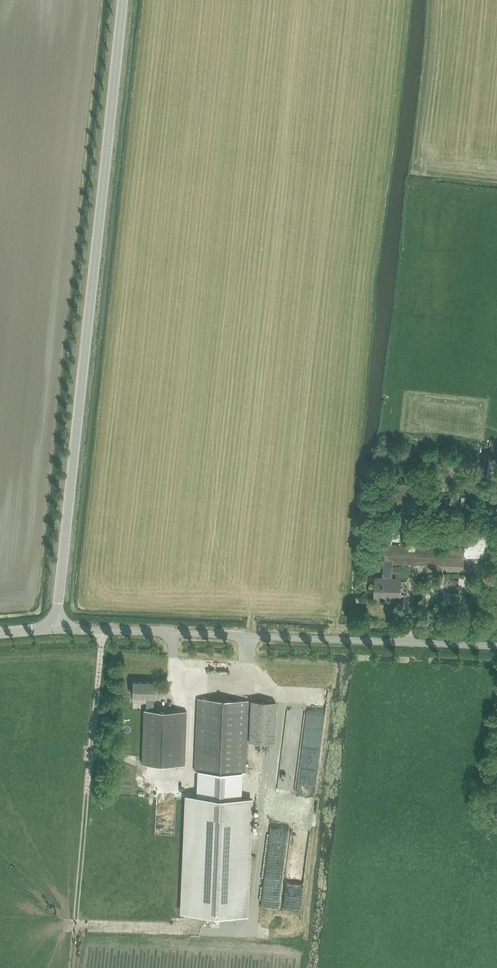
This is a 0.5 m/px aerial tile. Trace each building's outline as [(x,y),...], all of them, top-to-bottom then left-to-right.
[(418,484),(388,483),(386,512),(417,514),(418,484)] [(377,562),(464,565),(465,556),(489,557),(490,529),(466,528),(465,547),(378,544),(377,562)] [(375,598),(383,598),(383,596),(400,597),(400,594),(407,594),(408,579),(401,579),(401,578),(375,578),(375,598)] [(133,681),(132,696),(146,696),(146,710),(145,710),(142,764),(184,766),(184,765),(178,765),(181,712),(186,712),(153,710),(154,682),(133,681)] [(305,696),(306,690),(294,687),(293,693),(305,696)] [(242,773),(244,774),(247,701),(198,699),(195,771),(198,772),(242,773)] [(249,741),(273,742),(275,702),(250,701),(249,741)] [(242,773),(198,772),(197,796),(188,795),(183,912),(245,915),(250,798),(241,798),(242,773)]
